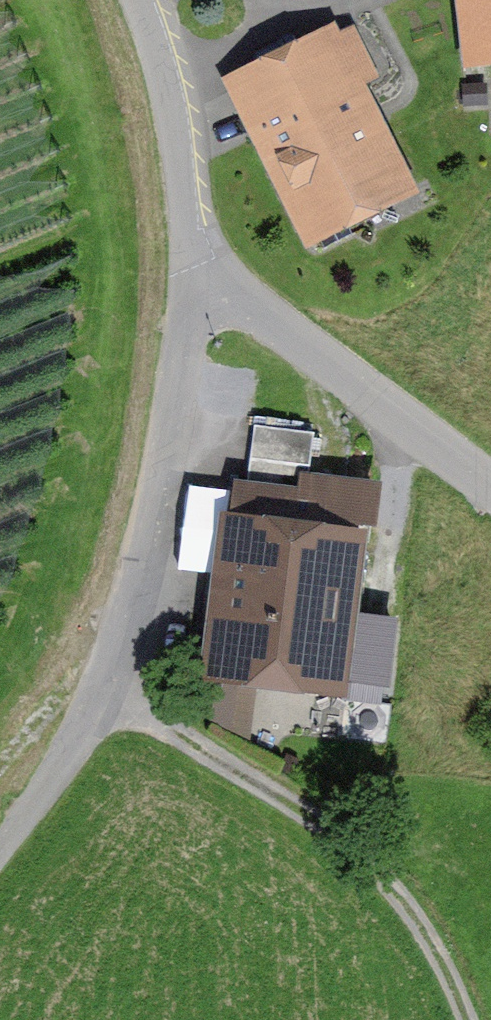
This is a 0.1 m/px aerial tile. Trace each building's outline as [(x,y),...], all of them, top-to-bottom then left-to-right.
[(241,85),(312,231),(400,187),(327,41),(241,85)] [(326,681),(329,657),(348,659),(363,540),(369,541),(375,493),(307,485),(314,433),(254,425),(228,631),(198,628),(194,664),(326,681)]
